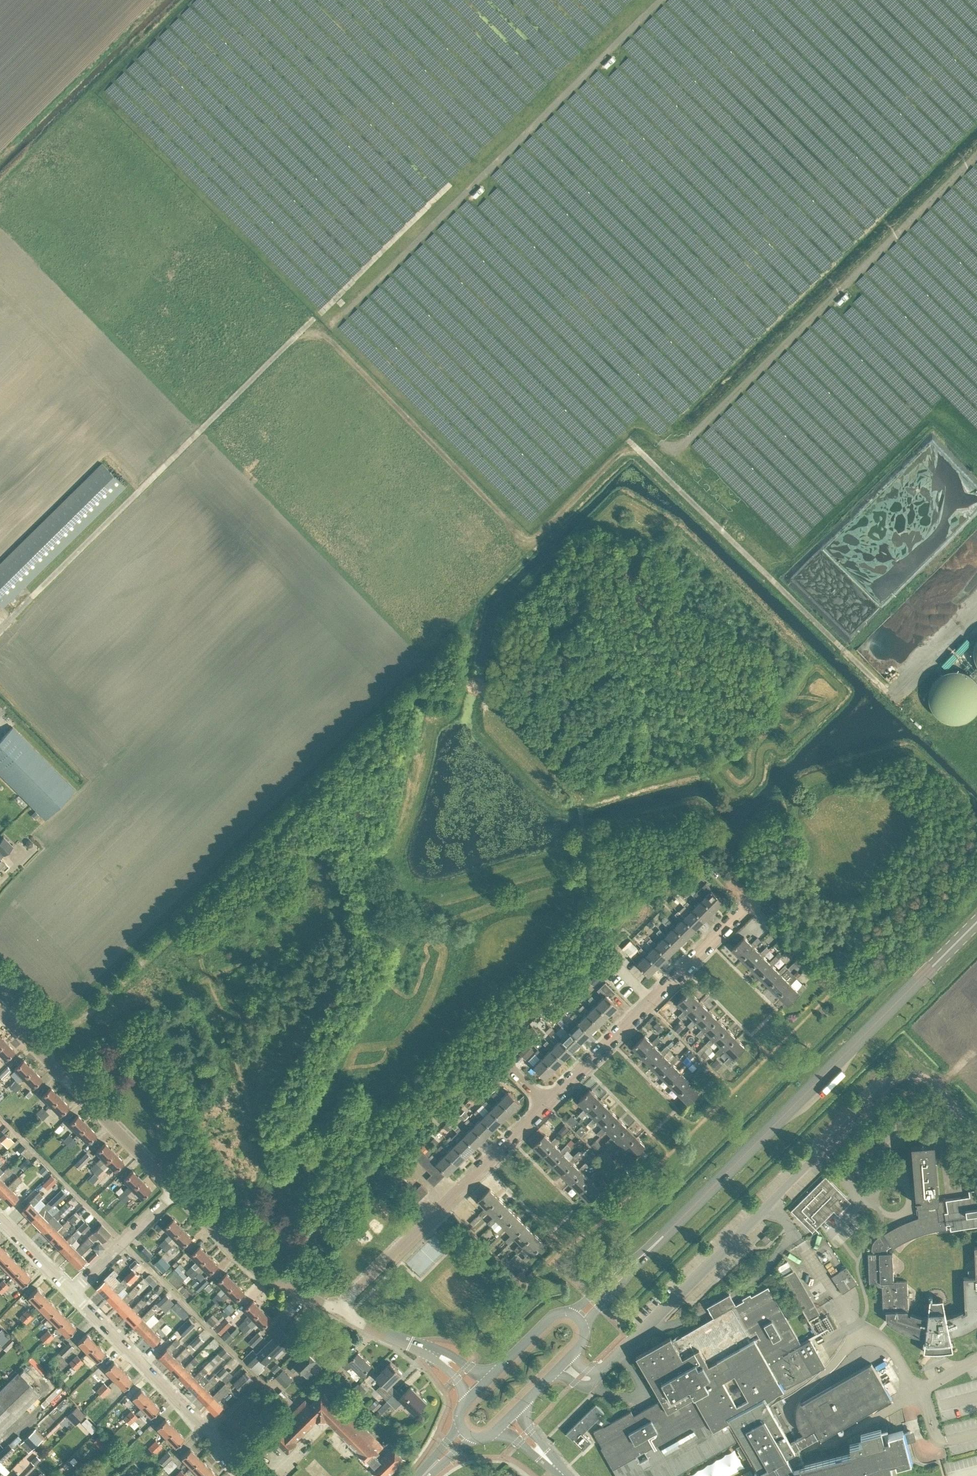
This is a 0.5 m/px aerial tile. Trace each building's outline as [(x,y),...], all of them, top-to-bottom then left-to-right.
[(126,488),(102,463),(0,563),(0,604),(4,608),(126,488)] [(960,655),(971,642),(967,638),(955,650),(960,655)] [(946,669),(957,657),(953,652),(941,665),(946,669)] [(976,711),(976,682),(976,680),(972,675),(969,673),(965,671),(960,670),(955,669),(950,670),(946,671),(941,673),(937,676),(934,679),(931,684),(929,688),(928,693),(928,698),(929,703),(930,707),(933,712),(936,716),(940,719),(945,721),(950,722),(955,723),(960,722),(965,721),(970,718),(974,715),(976,711)] [(0,738),(0,775),(44,819),(75,789),(12,726),(0,738)] [(35,819),(39,814),(35,810),(31,815),(35,819)] [(3,854),(3,855),(12,846),(3,837),(0,840),(0,857),(3,854)] [(714,911),(723,901),(712,890),(712,889),(706,883),(703,886),(709,892),(703,898),(702,899),(714,911)] [(678,892),(675,895),(682,903),(685,900),(678,892)] [(704,920),(714,911),(702,899),(703,898),(697,892),(693,895),(699,901),(694,907),(693,908),(704,920)] [(695,929),(704,920),(693,908),(694,907),(688,901),(684,904),(691,910),(684,916),(684,917),(695,929)] [(686,938),(695,929),(684,917),(684,916),(678,910),(675,913),(681,919),(675,925),(674,926),(686,938)] [(677,947),(686,938),(674,926),(675,925),(669,919),(665,923),(672,929),(666,934),(665,935),(677,947)] [(668,956),(677,947),(665,935),(666,934),(660,928),(656,932),(662,938),(657,943),(656,944),(668,956)] [(733,948),(742,957),(754,946),(761,940),(757,937),(751,943),(744,936),(733,948)] [(658,965),(668,956),(656,944),(657,943),(651,937),(650,938),(647,941),(653,947),(647,953),(658,965)] [(630,956),(639,948),(631,940),(622,948),(630,956)] [(760,952),(754,946),(742,957),(751,966),(763,955),(770,949),(766,946),(760,952)] [(649,975),(658,965),(647,953),(641,947),(638,950),(644,956),(637,963),(649,975)] [(769,961),(763,955),(751,966),(760,976),(772,964),(773,965),(779,959),(776,955),(769,961)] [(779,971),(773,965),(772,964),(760,976),(769,985),(781,973),(782,974),(788,968),(785,965),(779,971)] [(807,969),(803,974),(807,978),(812,973),(807,969)] [(788,980),(782,974),(781,973),(769,985),(778,994),(790,982),(791,983),(797,977),(794,974),(788,980)] [(618,1006),(610,998),(616,992),(605,982),(597,990),(604,996),(598,1002),(597,1003),(608,1015),(618,1006)] [(800,993),(806,986),(803,983),(797,989),(791,983),(790,982),(778,994),(788,1003),(799,992),(800,993)] [(687,1012),(699,1000),(690,990),(678,1002),(685,1009),(678,1015),(682,1019),(688,1012),(687,1012)] [(563,994),(559,998),(563,1003),(568,999),(563,994)] [(597,1003),(598,1002),(592,995),(588,999),(595,1005),(589,1011),(588,1012),(599,1024),(608,1015),(597,1003)] [(564,1005),(559,1000),(553,1005),(559,1011),(564,1005)] [(697,1021),(708,1009),(699,1000),(687,1012),(688,1012),(694,1018),(687,1024),(691,1028),(697,1021)] [(588,1012),(589,1011),(583,1004),(580,1007),(586,1014),(580,1019),(579,1021),(590,1032),(599,1024),(588,1012)] [(706,1030),(717,1018),(708,1009),(697,1021),(703,1027),(697,1034),(700,1037),(706,1031),(706,1030)] [(579,1021),(580,1019),(574,1013),(571,1016),(577,1023),(571,1028),(570,1030),(581,1041),(590,1032),(579,1021)] [(715,1039),(727,1028),(717,1018),(706,1030),(706,1031),(712,1037),(706,1043),(709,1047),(709,1046),(716,1040),(715,1039)] [(570,1030),(571,1028),(565,1022),(562,1025),(568,1032),(562,1037),(561,1038),(573,1050),(581,1041),(570,1030)] [(683,1026),(679,1022),(673,1027),(678,1032),(683,1026)] [(553,1034),(556,1031),(551,1026),(546,1031),(551,1036),(553,1034)] [(724,1048),(736,1037),(727,1028),(715,1039),(716,1040),(721,1046),(715,1052),(718,1056),(725,1049),(724,1048)] [(561,1038),(562,1037),(556,1031),(553,1034),(559,1040),(553,1046),(552,1047),(564,1059),(573,1050),(561,1038)] [(652,1041),(645,1035),(633,1047),(642,1056),(654,1044),(655,1045),(661,1039),(658,1035),(652,1041)] [(733,1058),(745,1046),(736,1037),(724,1048),(725,1049),(730,1055),(724,1062),(727,1065),(734,1058),(733,1058)] [(685,1044),(680,1039),(675,1044),(680,1049),(685,1044)] [(552,1047),(553,1046),(547,1040),(544,1043),(550,1049),(544,1055),(543,1056),(555,1068),(564,1059),(552,1047)] [(14,1050),(5,1041),(0,1045),(0,1054),(5,1059),(14,1050)] [(534,1048),(528,1043),(520,1051),(526,1057),(534,1048)] [(661,1051),(655,1045),(654,1044),(642,1056),(652,1065),(663,1053),(664,1054),(670,1048),(667,1044),(661,1051)] [(543,1056),(544,1055),(538,1049),(535,1052),(541,1058),(534,1065),(545,1077),(555,1068),(543,1056)] [(661,1074),(672,1063),(673,1063),(680,1057),(676,1054),(670,1060),(664,1054),(663,1053),(652,1065),(661,1074)] [(702,1062),(698,1057),(693,1062),(697,1067),(702,1062)] [(717,1058),(711,1064),(717,1069),(722,1064),(717,1058)] [(12,1088),(18,1082),(23,1077),(32,1068),(23,1059),(14,1068),(20,1074),(8,1085),(12,1088)] [(679,1069),(673,1063),(672,1063),(661,1074),(670,1083),(681,1072),(682,1073),(689,1066),(685,1063),(679,1069)] [(11,1071),(7,1066),(0,1073),(0,1079),(1,1080),(11,1071)] [(32,1086),(41,1078),(32,1068),(23,1077),(32,1086)] [(688,1079),(682,1073),(681,1072),(670,1083),(679,1092),(691,1081),(692,1082),(698,1076),(694,1073),(688,1079)] [(491,1093),(499,1085),(492,1078),(484,1086),(491,1093)] [(697,1088),(692,1082),(691,1081),(679,1092),(688,1102),(700,1090),(701,1091),(707,1085),(704,1082),(697,1088)] [(21,1086),(18,1082),(12,1088),(15,1092),(21,1086)] [(41,1095),(50,1105),(59,1096),(50,1087),(41,1095)] [(587,1110),(599,1098),(590,1088),(578,1100),(585,1107),(578,1113),(582,1117),(588,1110),(587,1110)] [(26,1100),(33,1093),(29,1089),(22,1096),(26,1100)] [(492,1094),(498,1100),(499,1099),(511,1111),(520,1102),(508,1090),(501,1097),(495,1091),(492,1094)] [(59,1114),(68,1105),(59,1096),(50,1105),(59,1114)] [(597,1119),(609,1107),(599,1098),(587,1110),(588,1110),(582,1117),(587,1122),(591,1126),(597,1119)] [(499,1099),(498,1100),(492,1106),(486,1100),(483,1103),(489,1109),(490,1108),(502,1120),(511,1111),(499,1099)] [(468,1106),(474,1112),(477,1109),(471,1104),(468,1106)] [(42,1106),(35,1113),(39,1116),(45,1110),(42,1106)] [(606,1128),(618,1116),(609,1107),(597,1119),(603,1125),(597,1132),(600,1135),(606,1129),(606,1128)] [(493,1129),(502,1120),(490,1108),(489,1109),(483,1115),(477,1109),(474,1112),(480,1118),(481,1117),(493,1129)] [(49,1113),(45,1110),(39,1116),(42,1120),(49,1113)] [(464,1110),(459,1115),(464,1120),(468,1115),(464,1110)] [(69,1124),(78,1133),(86,1124),(77,1115),(69,1124)] [(577,1121),(571,1115),(566,1120),(572,1126),(577,1121)] [(615,1137),(627,1125),(618,1116),(606,1128),(606,1129),(613,1135),(606,1141),(609,1145),(616,1138),(615,1137)] [(481,1117),(480,1118),(474,1124),(468,1117),(465,1121),(471,1127),(472,1126),(484,1138),(493,1129),(481,1117)] [(448,1122),(456,1130),(459,1126),(452,1119),(448,1122)] [(87,1142),(95,1133),(86,1124),(78,1133),(87,1142)] [(569,1128),(565,1125),(557,1133),(561,1137),(569,1128)] [(624,1146),(636,1134),(627,1125),(615,1137),(616,1138),(621,1144),(615,1150),(618,1154),(625,1147),(624,1146)] [(472,1126),(471,1127),(466,1133),(459,1126),(456,1130),(462,1136),(463,1135),(475,1146),(484,1138),(472,1126)] [(14,1141),(9,1136),(9,1137),(4,1132),(0,1137),(0,1140),(7,1148),(14,1141)] [(533,1145),(543,1154),(554,1143),(555,1143),(561,1137),(558,1134),(552,1140),(545,1133),(533,1145)] [(69,1134),(63,1141),(66,1144),(72,1138),(69,1134)] [(634,1155),(645,1144),(636,1134),(624,1146),(625,1147),(631,1153),(624,1160),(627,1163),(634,1156),(634,1155)] [(463,1135),(462,1136),(457,1142),(450,1135),(447,1139),(453,1145),(455,1144),(466,1155),(475,1146),(463,1135)] [(594,1139),(590,1135),(585,1140),(589,1144),(594,1139)] [(76,1142),(72,1138),(66,1144),(70,1148),(76,1142)] [(427,1140),(421,1146),(425,1150),(431,1144),(427,1140)] [(595,1140),(590,1145),(595,1150),(600,1145),(595,1140)] [(912,1145),(917,1202),(916,1202),(916,1203),(918,1203),(918,1207),(917,1207),(917,1210),(917,1213),(919,1213),(920,1218),(912,1221),(905,1223),(902,1225),(898,1227),(895,1229),(888,1232),(884,1234),(885,1236),(881,1239),(879,1235),(877,1237),(875,1238),(874,1240),(873,1242),(872,1245),(871,1247),(871,1250),(873,1250),(873,1253),(868,1253),(869,1282),(876,1282),(877,1284),(878,1285),(880,1285),(882,1285),(883,1310),(886,1310),(886,1320),(891,1324),(897,1327),(902,1329),(908,1332),(913,1334),(919,1335),(925,1336),(924,1350),(932,1351),(939,1351),(944,1350),(953,1349),(950,1335),(956,1333),(962,1331),(967,1329),(973,1326),(976,1324),(976,1245),(974,1246),(975,1269),(968,1269),(968,1276),(963,1276),(965,1308),(961,1310),(958,1312),(954,1313),(950,1314),(946,1315),(942,1298),(940,1298),(937,1299),(935,1299),(932,1299),(930,1299),(928,1316),(924,1316),(920,1315),(916,1314),(912,1312),(908,1311),(907,1280),(893,1280),(892,1252),(887,1252),(887,1248),(892,1245),(892,1246),(896,1244),(901,1241),(909,1237),(916,1234),(926,1230),(933,1228),(942,1227),(955,1225),(962,1225),(969,1225),(976,1225),(976,1212),(976,1210),(971,1210),(964,1210),(958,1210),(951,1210),(944,1211),(943,1200),(939,1200),(938,1200),(934,1143),(935,1143),(934,1142),(912,1144),(912,1145)] [(93,1171),(99,1165),(105,1160),(113,1152),(104,1143),(96,1151),(101,1157),(90,1168),(93,1171)] [(561,1149),(555,1143),(554,1143),(543,1154),(552,1163),(563,1152),(564,1152),(570,1146),(567,1143),(561,1149)] [(18,1157),(27,1148),(22,1144),(17,1150),(19,1152),(16,1155),(18,1157)] [(455,1144),(453,1145),(448,1151),(441,1144),(438,1147),(444,1154),(446,1153),(457,1164),(466,1155),(455,1144)] [(416,1157),(423,1150),(419,1146),(412,1153),(416,1157)] [(420,1161),(427,1154),(423,1150),(416,1157),(420,1161)] [(91,1157),(86,1152),(77,1160),(73,1164),(78,1169),(91,1157)] [(114,1170),(123,1161),(113,1152),(105,1160),(99,1165),(103,1169),(108,1164),(114,1170)] [(570,1158),(564,1152),(563,1152),(552,1163),(561,1173),(573,1161),(573,1162),(580,1156),(576,1152),(570,1158)] [(446,1153),(444,1154),(439,1159),(432,1153),(429,1156),(431,1158),(435,1162),(436,1163),(436,1162),(440,1165),(447,1172),(448,1173),(457,1164),(446,1153)] [(424,1165),(431,1158),(429,1156),(427,1154),(420,1161),(424,1165)] [(428,1169),(435,1162),(431,1158),(424,1165),(428,1169)] [(579,1168),(573,1162),(573,1161),(561,1173),(570,1182),(582,1170),(583,1171),(589,1165),(585,1162),(579,1168)] [(432,1173),(436,1169),(439,1166),(436,1163),(435,1162),(428,1169),(432,1173)] [(103,1169),(99,1165),(93,1171),(97,1175),(103,1169)] [(440,1165),(439,1166),(436,1169),(443,1176),(447,1172),(440,1165)] [(3,1171),(0,1174),(0,1194),(8,1186),(7,1185),(2,1180),(11,1171),(7,1167),(3,1171)] [(393,1180),(400,1173),(396,1169),(389,1176),(393,1180)] [(443,1176),(436,1169),(432,1173),(431,1174),(438,1181),(443,1176)] [(117,1196),(121,1199),(141,1179),(132,1170),(123,1179),(129,1185),(117,1196)] [(588,1177),(583,1171),(582,1170),(570,1182),(579,1191),(591,1179),(592,1180),(598,1174),(595,1171),(588,1177)] [(42,1183),(47,1187),(55,1178),(51,1173),(42,1183)] [(397,1184),(404,1177),(400,1173),(393,1180),(397,1184)] [(438,1181),(431,1174),(427,1178),(434,1185),(438,1181)] [(11,1190),(21,1180),(17,1176),(7,1185),(8,1186),(0,1194),(10,1203),(17,1196),(11,1190)] [(825,1176),(791,1210),(812,1231),(834,1210),(838,1214),(847,1206),(842,1202),(847,1197),(825,1176)] [(401,1188),(408,1181),(404,1177),(397,1184),(401,1188)] [(141,1197),(150,1189),(141,1179),(121,1199),(124,1202),(135,1191),(141,1197)] [(601,1190),(607,1183),(604,1180),(598,1186),(592,1180),(591,1179),(579,1191),(588,1200),(600,1189),(601,1190)] [(405,1192),(412,1185),(408,1181),(401,1188),(405,1192)] [(421,1183),(417,1188),(424,1195),(428,1191),(421,1183)] [(413,1192),(416,1189),(412,1185),(405,1192),(409,1196),(413,1192)] [(424,1195),(417,1188),(416,1189),(413,1192),(420,1199),(424,1195)] [(487,1209),(499,1197),(490,1188),(478,1199),(485,1206),(479,1213),(483,1216),(489,1210),(487,1209)] [(62,1195),(57,1191),(48,1200),(53,1205),(54,1204),(62,1195)] [(21,1209),(31,1219),(38,1211),(33,1205),(42,1196),(38,1192),(28,1201),(29,1201),(21,1209)] [(420,1199),(413,1192),(409,1196),(416,1203),(420,1199)] [(496,1217),(508,1206),(499,1197),(487,1209),(489,1210),(494,1215),(488,1221),(491,1225),(498,1219),(496,1217)] [(73,1205),(68,1200),(59,1209),(57,1211),(61,1215),(62,1216),(73,1205)] [(59,1209),(54,1204),(53,1205),(52,1206),(47,1201),(38,1211),(31,1219),(40,1228),(48,1221),(47,1220),(57,1211),(59,1209)] [(505,1227),(517,1215),(508,1206),(496,1217),(498,1219),(503,1224),(497,1230),(500,1234),(506,1228),(505,1227)] [(57,1211),(47,1220),(48,1221),(40,1228),(49,1238),(57,1230),(51,1224),(61,1215),(57,1211)] [(483,1216),(479,1213),(470,1222),(473,1225),(483,1216)] [(71,1223),(77,1217),(73,1214),(68,1220),(71,1223)] [(514,1235),(526,1224),(517,1215),(505,1227),(506,1228),(512,1233),(506,1239),(509,1242),(515,1236),(514,1235)] [(159,1244),(162,1247),(182,1228),(173,1219),(165,1227),(170,1233),(159,1244)] [(66,1220),(57,1230),(49,1238),(59,1247),(66,1240),(66,1239),(61,1234),(70,1224),(66,1220)] [(79,1227),(83,1232),(90,1225),(86,1220),(79,1227)] [(92,1232),(97,1238),(101,1242),(109,1233),(100,1224),(92,1232)] [(523,1244),(535,1232),(526,1224),(514,1235),(515,1236),(521,1242),(515,1248),(518,1251),(524,1245),(523,1244)] [(183,1246),(191,1237),(182,1228),(162,1247),(166,1251),(177,1240),(183,1246)] [(72,1233),(66,1239),(66,1240),(59,1247),(68,1257),(76,1249),(75,1249),(70,1243),(79,1234),(75,1230),(72,1233)] [(533,1253),(544,1242),(535,1232),(523,1244),(524,1245),(530,1251),(524,1257),(527,1260),(534,1254),(533,1253)] [(770,1239),(766,1234),(762,1238),(767,1243),(770,1239)] [(76,1249),(68,1257),(78,1267),(85,1259),(80,1254),(93,1241),(88,1236),(75,1249),(76,1249)] [(1,1246),(0,1247),(0,1264),(1,1265),(10,1256),(1,1246)] [(185,1271),(189,1274),(209,1255),(200,1246),(191,1254),(197,1260),(185,1271)] [(153,1254),(145,1247),(140,1252),(148,1259),(153,1254)] [(218,1264),(209,1255),(189,1274),(192,1278),(203,1267),(209,1273),(218,1264)] [(509,1259),(505,1255),(501,1258),(506,1263),(509,1259)] [(11,1275),(20,1266),(10,1256),(1,1265),(11,1275)] [(171,1265),(163,1256),(154,1263),(163,1272),(171,1265)] [(134,1268),(139,1263),(135,1259),(130,1264),(133,1268),(134,1268)] [(21,1285),(30,1276),(20,1266),(11,1275),(12,1276),(9,1279),(12,1282),(15,1279),(21,1285)] [(843,1292),(858,1283),(846,1266),(832,1276),(843,1292)] [(130,1283),(139,1274),(134,1268),(133,1268),(125,1277),(130,1283)] [(107,1296),(115,1288),(114,1288),(121,1281),(115,1276),(118,1273),(114,1269),(104,1278),(105,1279),(97,1287),(107,1296)] [(521,1269),(517,1274),(522,1279),(527,1275),(521,1269)] [(809,1320),(819,1315),(793,1269),(783,1275),(809,1320)] [(212,1298),(215,1302),(235,1282),(226,1273),(217,1282),(223,1287),(212,1298)] [(199,1291),(209,1281),(204,1276),(199,1282),(195,1278),(190,1282),(199,1291)] [(123,1286),(127,1283),(123,1278),(119,1283),(114,1288),(115,1288),(107,1296),(116,1306),(124,1298),(123,1297),(129,1292),(123,1286)] [(5,1282),(0,1287),(0,1292),(1,1293),(8,1286),(5,1282)] [(244,1291),(235,1282),(215,1302),(219,1305),(230,1294),(235,1300),(244,1291)] [(209,1291),(213,1287),(209,1283),(205,1287),(209,1291)] [(907,1443),(903,1429),(883,1435),(882,1428),(862,1433),(863,1440),(851,1443),(853,1451),(835,1456),(829,1458),(805,1464),(798,1447),(804,1444),(815,1438),(819,1436),(821,1438),(842,1426),(892,1397),(872,1362),(837,1382),(828,1387),(801,1402),(816,1427),(805,1434),(797,1438),(791,1442),(776,1416),(770,1405),(766,1399),(784,1388),(784,1387),(786,1386),(787,1387),(826,1364),(811,1339),(811,1338),(784,1354),(783,1352),(801,1341),(769,1285),(752,1295),(751,1293),(742,1298),(744,1300),(736,1304),(735,1303),(730,1295),(730,1294),(708,1306),(709,1307),(713,1315),(714,1317),(673,1340),(671,1336),(637,1355),(654,1385),(655,1385),(660,1394),(662,1398),(634,1415),(631,1410),(611,1422),(600,1416),(604,1412),(596,1403),(566,1433),(583,1449),(591,1441),(583,1433),(596,1420),(605,1425),(594,1431),(603,1446),(602,1447),(618,1475),(673,1475),(736,1440),(742,1436),(744,1439),(746,1442),(740,1445),(744,1451),(746,1456),(752,1452),(763,1472),(757,1475),(758,1475),(759,1475),(760,1475),(875,1475),(892,1471),(890,1461),(895,1460),(896,1464),(911,1460),(907,1443)] [(28,1296),(37,1306),(46,1297),(36,1287),(28,1296)] [(129,1292),(123,1297),(124,1298),(116,1306),(125,1315),(133,1307),(127,1301),(137,1292),(133,1288),(129,1292)] [(159,1294),(152,1288),(144,1296),(150,1302),(159,1294)] [(167,1294),(157,1303),(162,1307),(171,1298),(167,1294)] [(56,1307),(46,1297),(37,1306),(47,1316),(56,1307)] [(142,1298),(133,1307),(125,1315),(135,1325),(143,1317),(142,1316),(137,1311),(146,1302),(142,1298)] [(16,1299),(9,1306),(13,1310),(20,1303),(16,1299)] [(242,1329),(253,1318),(262,1309),(253,1300),(244,1309),(249,1314),(238,1325),(242,1329)] [(226,1317),(235,1308),(231,1304),(230,1303),(223,1309),(225,1310),(224,1311),(222,1313),(225,1317),(226,1317)] [(56,1325),(65,1317),(56,1307),(47,1316),(56,1325)] [(152,1326),(151,1326),(146,1320),(155,1311),(151,1307),(142,1316),(143,1317),(135,1325),(144,1334),(152,1326)] [(23,1319),(30,1312),(26,1309),(19,1316),(23,1319)] [(271,1318),(262,1309),(253,1318),(242,1329),(245,1332),(251,1327),(253,1328),(258,1323),(262,1327),(271,1318)] [(33,1316),(30,1312),(23,1319),(26,1323),(33,1316)] [(217,1321),(211,1315),(207,1319),(213,1325),(217,1321)] [(155,1330),(165,1321),(161,1316),(151,1326),(152,1326),(144,1334),(154,1344),(161,1336),(155,1330)] [(66,1335),(75,1327),(65,1317),(56,1325),(66,1335)] [(185,1334),(195,1323),(190,1317),(179,1328),(185,1334)] [(220,1335),(231,1325),(232,1323),(226,1317),(225,1317),(215,1327),(219,1331),(218,1332),(220,1335)] [(43,1340),(50,1333),(47,1329),(39,1337),(43,1340)] [(289,1340),(290,1338),(281,1329),(257,1353),(252,1349),(243,1358),(251,1367),(260,1357),(266,1363),(281,1347),(285,1351),(287,1351),(292,1345),(292,1343),(289,1340)] [(253,1346),(263,1336),(258,1332),(248,1341),(253,1346)] [(53,1336),(50,1333),(43,1340),(46,1344),(53,1336)] [(77,1342),(86,1351),(95,1342),(86,1333),(77,1342)] [(195,1349),(204,1340),(199,1335),(191,1344),(195,1349)] [(9,1336),(0,1344),(6,1350),(15,1342),(9,1336)] [(177,1357),(176,1356),(171,1351),(180,1342),(176,1338),(166,1347),(167,1348),(159,1355),(169,1365),(177,1357)] [(73,1346),(69,1342),(59,1352),(63,1356),(73,1346)] [(95,1360),(104,1352),(95,1342),(86,1351),(95,1360)] [(202,1357),(210,1350),(206,1346),(198,1353),(202,1357)] [(186,1367),(185,1366),(180,1361),(190,1351),(185,1347),(176,1356),(177,1357),(169,1365),(178,1375),(186,1367)] [(361,1375),(372,1364),(358,1351),(354,1355),(349,1350),(339,1360),(348,1369),(352,1365),(361,1375)] [(29,1352),(25,1357),(40,1370),(44,1366),(29,1352)] [(303,1373),(316,1361),(308,1352),(290,1369),(293,1372),(297,1368),(303,1373)] [(72,1365),(79,1358),(76,1355),(69,1362),(72,1365)] [(195,1376),(194,1375),(189,1370),(199,1361),(195,1356),(185,1366),(186,1367),(178,1375),(187,1384),(195,1376)] [(83,1362),(79,1358),(72,1365),(75,1369),(83,1362)] [(113,1379),(122,1370),(113,1360),(104,1369),(109,1375),(102,1382),(103,1383),(107,1386),(113,1379)] [(277,1370),(281,1367),(276,1362),(270,1368),(275,1372),(277,1370)] [(390,1362),(376,1376),(383,1383),(376,1389),(386,1400),(396,1390),(390,1384),(401,1373),(390,1362)] [(232,1373),(224,1365),(217,1372),(225,1380),(232,1373)] [(204,1386),(204,1385),(198,1380),(208,1370),(204,1366),(194,1375),(195,1376),(187,1384),(196,1394),(204,1386)] [(98,1367),(91,1374),(95,1379),(102,1372),(98,1367)] [(293,1379),(283,1369),(281,1367),(277,1370),(275,1372),(273,1374),(276,1376),(275,1376),(285,1387),(293,1379)] [(123,1388),(132,1379),(122,1370),(113,1379),(123,1388)] [(39,1393),(17,1371),(0,1388),(0,1431),(39,1393)] [(246,1371),(234,1383),(242,1391),(254,1379),(246,1371)] [(214,1395),(213,1394),(208,1389),(217,1380),(213,1375),(204,1385),(204,1386),(196,1394),(206,1403),(214,1395)] [(103,1383),(96,1390),(99,1393),(107,1386),(103,1383)] [(206,1403),(215,1413),(223,1405),(218,1400),(230,1388),(225,1383),(213,1394),(214,1395),(206,1403)] [(357,1398),(366,1390),(360,1384),(352,1392),(357,1398)] [(110,1389),(107,1386),(99,1393),(102,1396),(110,1389)] [(401,1395),(396,1390),(386,1400),(395,1408),(402,1401),(414,1412),(425,1401),(410,1386),(401,1395)] [(149,1397),(140,1388),(131,1397),(137,1402),(131,1408),(135,1411),(140,1406),(141,1406),(149,1397)] [(72,1394),(76,1398),(80,1393),(76,1389),(72,1394)] [(294,1401),(282,1389),(278,1393),(289,1405),(294,1401)] [(405,1457),(389,1441),(384,1446),(338,1399),(333,1404),(322,1393),(310,1404),(305,1399),(270,1433),(287,1450),(296,1441),(295,1439),(317,1418),(326,1418),(358,1450),(369,1462),(369,1461),(372,1465),(370,1467),(380,1475),(386,1475),(405,1457)] [(159,1407),(149,1397),(141,1406),(141,1407),(137,1411),(141,1415),(145,1411),(150,1416),(159,1407)] [(375,1411),(382,1404),(376,1399),(369,1406),(375,1411)] [(66,1416),(75,1424),(85,1414),(77,1406),(66,1416)] [(126,1420),(134,1413),(131,1409),(123,1417),(126,1420)] [(103,1427),(114,1416),(109,1411),(98,1423),(103,1427)] [(130,1424),(137,1416),(134,1413),(126,1420),(130,1424)] [(45,1428),(59,1421),(55,1414),(42,1420),(45,1428)] [(156,1427),(165,1436),(174,1427),(165,1418),(156,1427)] [(175,1446),(184,1437),(174,1427),(165,1436),(175,1446)] [(19,1443),(28,1451),(43,1436),(35,1429),(34,1431),(33,1430),(19,1443)] [(155,1440),(147,1447),(151,1451),(158,1443),(155,1440)] [(13,1448),(8,1443),(0,1451),(0,1461),(13,1448)] [(162,1447),(158,1443),(151,1451),(154,1454),(162,1447)] [(181,1457),(191,1467),(200,1458),(190,1448),(181,1457)] [(50,1457),(59,1466),(64,1461),(55,1451),(50,1457)] [(163,1465),(172,1456),(167,1451),(158,1460),(163,1465)] [(20,1472),(31,1462),(24,1455),(13,1465),(20,1472)] [(34,1465),(40,1459),(36,1455),(30,1461),(34,1465)] [(171,1458),(162,1467),(168,1472),(177,1463),(171,1458)] [(209,1468),(200,1458),(191,1467),(200,1475),(201,1475),(209,1468)] [(209,1468),(201,1475),(217,1475),(209,1468)]
